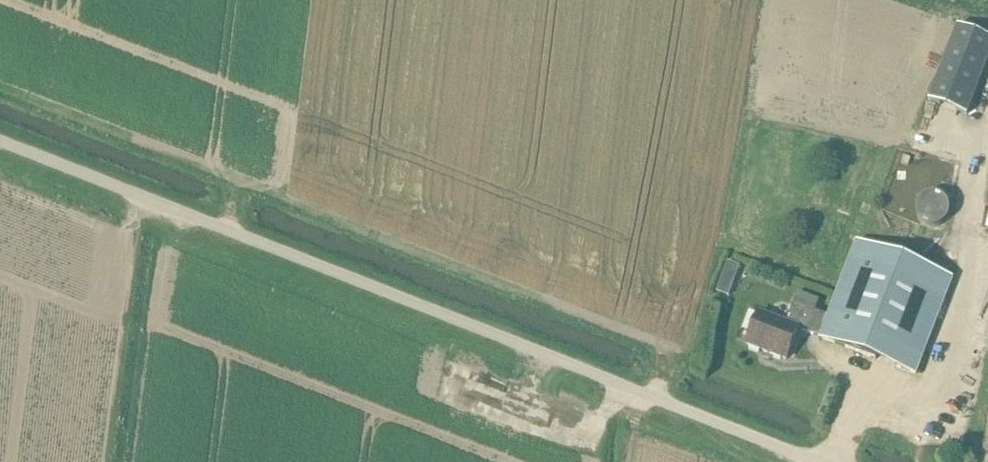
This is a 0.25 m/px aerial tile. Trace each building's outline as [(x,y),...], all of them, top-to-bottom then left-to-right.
[(987,57),(987,39),(956,27),(928,102),(965,116),(987,57)] [(934,229),(938,228),(942,226),(945,224),(947,220),(949,217),(949,212),(949,208),(948,205),(945,201),(943,198),(939,196),(935,195),(931,195),(927,196),(923,198),(920,200),(918,204),(916,207),(916,211),(916,216),(917,219),(919,223),(922,226),(926,228),(930,229),(934,229)] [(915,376),(952,280),(857,243),(829,318),(815,313),(820,301),(797,293),(785,324),(759,314),(747,347),(786,361),(797,331),(915,376)] [(723,274),(716,292),(729,297),(740,266),(735,265),(727,262),(723,274)]
